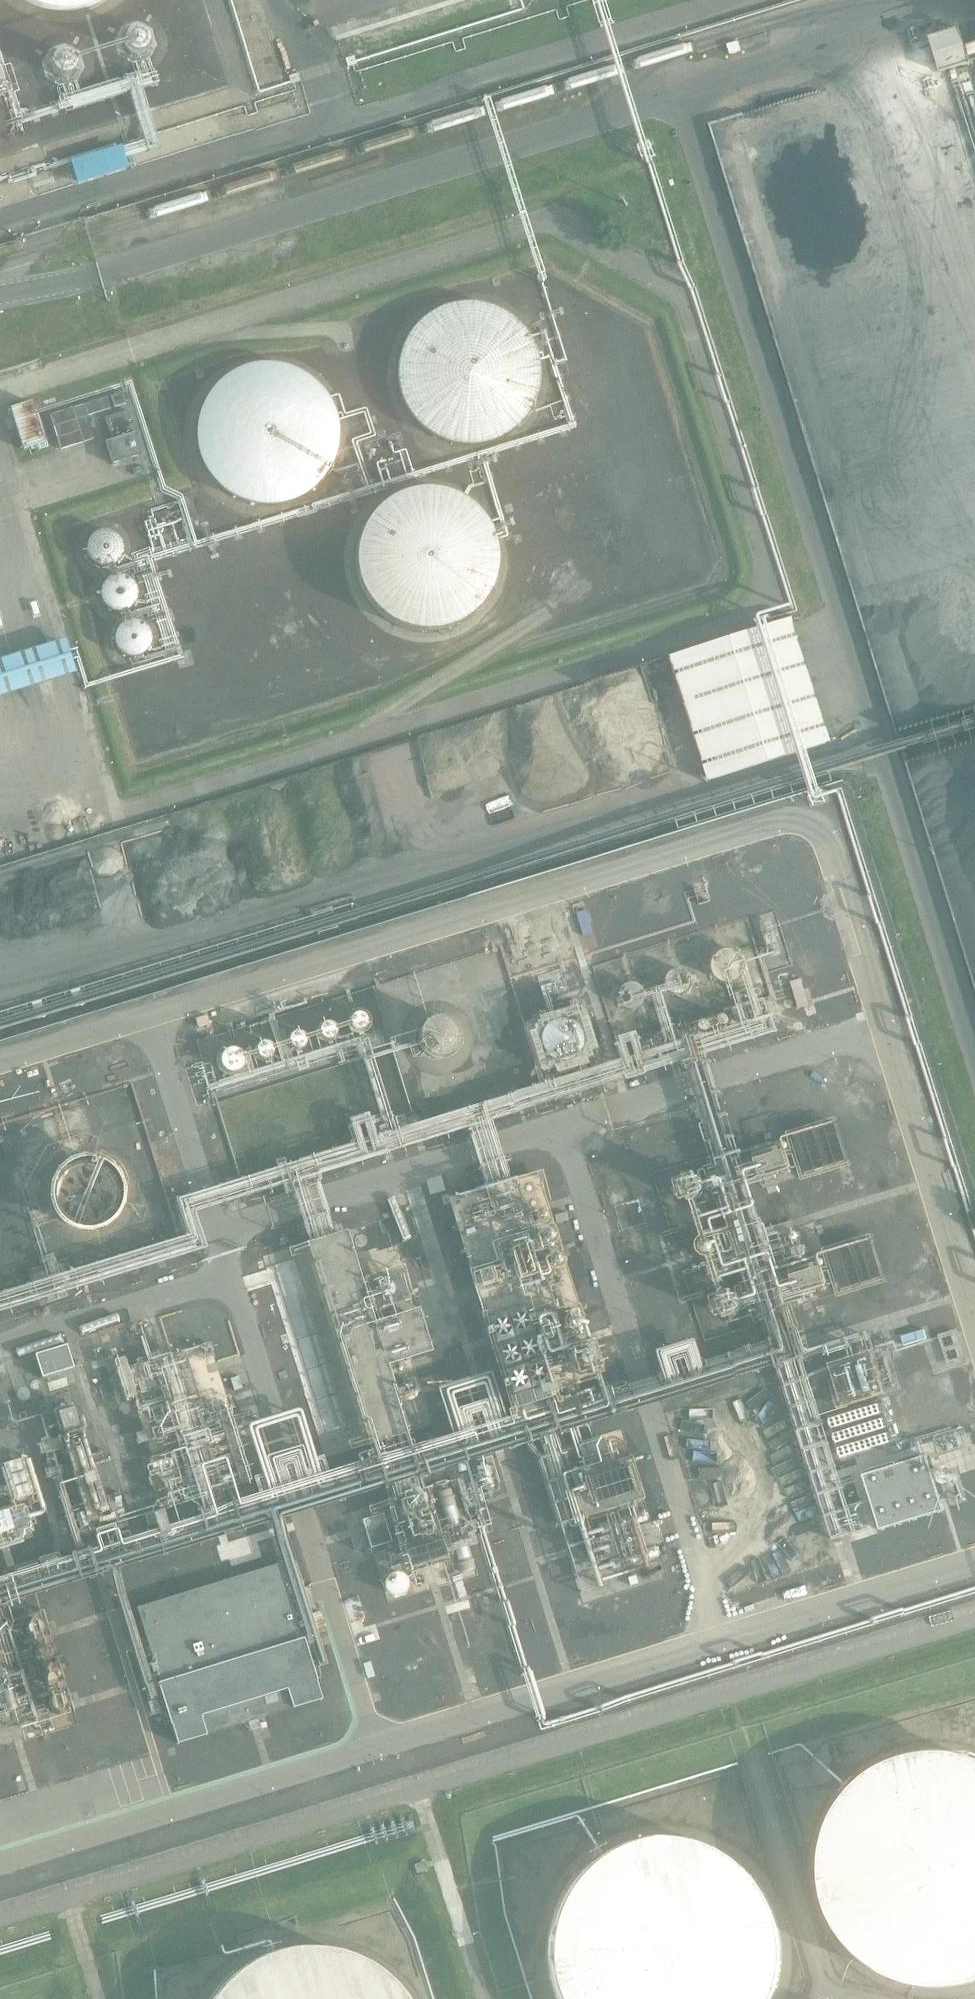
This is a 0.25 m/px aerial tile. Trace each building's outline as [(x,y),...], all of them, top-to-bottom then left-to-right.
[(132,60),(152,51),(138,22),(119,31),(132,60)] [(958,29),(928,38),(935,61),(939,74),(948,71),(955,69),(969,64),(969,63),(964,45),(958,29)] [(737,40),(726,43),(730,55),(741,51),(737,40)] [(59,79),(78,69),(66,44),(47,54),(59,79)] [(71,160),(79,184),(130,167),(122,143),(71,160)] [(541,394),(542,382),(541,369),(538,357),(533,345),(525,335),(516,326),(506,319),(495,314),(482,310),(470,309),(457,310),(445,314),(433,319),(423,326),(414,335),(407,346),(402,357),(398,369),(397,382),(398,394),(402,407),(407,418),(414,428),(423,437),(434,444),(445,450),(457,453),(470,454),(483,453),(495,450),(506,444),(517,437),(526,428),(533,418),(538,406),(541,394)] [(340,452),(341,440),(339,428),(336,416),(331,406),(324,396),(316,387),(306,380),(295,375),(284,371),(272,369),(260,370),(248,372),(237,376),(227,382),(218,390),(210,399),(203,409),(199,420),(196,432),(196,444),(197,456),(200,467),(205,478),(212,488),(220,496),(230,503),(241,509),(252,512),(264,514),(276,514),(288,511),(299,507),(309,501),(319,494),(327,485),(333,474),(337,463),(340,452)] [(107,398),(50,415),(61,448),(94,438),(87,415),(110,408),(107,398)] [(31,402),(10,409),(22,449),(43,442),(31,402)] [(112,468),(142,458),(128,414),(105,421),(112,443),(105,446),(112,468)] [(500,579),(501,567),(500,555),(497,544),(492,533),(485,523),(477,514),(467,507),(457,501),(445,497),(434,496),(422,496),(410,498),(398,502),(388,508),(379,515),(370,524),(364,534),(359,545),(356,557),(356,568),(357,580),(360,592),(365,603),(371,613),(380,622),(389,629),(400,634),(411,638),(423,640),(435,640),(447,638),(458,634),(468,628),(478,621),(486,612),(492,602),(497,591),(500,579)] [(120,559),(121,554),(121,549),(119,544),(116,540),(112,537),(107,535),(102,535),(97,536),(93,538),(89,542),(87,546),(86,551),(86,556),(88,561),(91,565),(95,568),(100,570),(105,570),(110,569),(114,567),(118,563),(120,559)] [(136,608),(137,602),(136,596),(132,591),(127,588),(121,586),(115,587),(109,590),(106,595),(104,601),(104,607),(106,612),(111,617),(117,619),(123,620),(129,618),(133,614),(136,608)] [(836,746),(797,620),(676,658),(714,784),(836,746)] [(149,649),(150,644),(149,638),(146,634),(142,630),(137,628),(131,628),(126,630),(121,633),(118,637),(117,643),(117,648),(119,653),(123,658),(127,660),(133,661),(138,661),(143,658),(147,654),(149,649)] [(0,669),(0,702),(1,706),(79,683),(68,648),(0,669)] [(779,938),(778,932),(776,929),(772,926),(767,924),(761,925),(757,928),(754,932),(752,937),(753,942),(756,947),(760,949),(764,951),(770,950),(774,948),(777,944),(779,938)] [(734,953),(733,947),(729,943),(725,940),(719,939),(715,941),(711,944),(708,948),(707,953),(708,958),(711,962),(715,965),(721,966),(725,965),(730,962),(733,958),(734,953)] [(682,972),(682,971),(681,967),(679,962),(675,959),(670,958),(664,958),(660,961),(656,965),(655,971),(656,976),(659,980),(663,983),(667,984),(672,984),(677,982),(681,976),(682,972)] [(638,984),(638,983),(637,978),(634,974),(630,971),(625,970),(620,971),(615,974),(612,978),(611,983),(612,988),(615,992),(619,995),(625,997),(629,996),(634,993),(637,989),(638,984)] [(581,1027),(581,1021),(579,1017),(577,1013),(574,1010),(571,1008),(567,1005),(563,1004),(558,1004),(550,1005),(546,1008),(542,1011),(538,1018),(536,1023),(536,1027),(536,1031),(538,1035),(540,1039),(543,1043),(546,1046),(550,1048),(557,1049),(563,1049),(568,1048),(575,1043),(579,1036),(581,1032),(581,1027)] [(419,1057),(459,1056),(459,1017),(419,1017),(419,1057)] [(837,1110),(780,1129),(798,1183),(855,1164),(837,1110)] [(125,1180),(125,1179),(124,1171),(122,1164),(118,1157),(112,1150),(106,1146),(97,1142),(90,1140),(84,1140),(75,1141),(68,1144),(63,1147),(57,1152),(53,1158),(49,1166),(47,1173),(46,1180),(47,1188),(49,1194),(53,1201),(58,1207),(66,1213),(73,1216),(80,1218),(87,1218),(94,1217),(101,1215),(109,1210),(113,1207),(118,1201),(122,1194),(124,1188),(125,1180)] [(709,1182),(692,1161),(676,1175),(692,1195),(709,1182)] [(453,1195),(478,1284),(537,1267),(512,1178),(453,1195)] [(877,1220),(813,1240),(825,1280),(889,1260),(877,1220)] [(414,1412),(360,1231),(308,1246),(363,1428),(414,1412)] [(747,1297),(736,1276),(713,1287),(723,1309),(747,1297)] [(487,1309),(512,1401),(549,1391),(525,1299),(487,1309)] [(285,1315),(293,1342),(311,1337),(312,1341),(326,1337),(316,1303),(306,1306),(306,1308),(285,1315)] [(890,1322),(819,1343),(834,1397),(906,1375),(890,1322)] [(41,1378),(73,1368),(66,1345),(34,1355),(41,1378)] [(937,1384),(898,1396),(911,1440),(950,1428),(937,1384)] [(82,1387),(51,1395),(57,1420),(88,1413),(82,1387)] [(21,1423),(0,1429),(0,1500),(0,1501),(40,1490),(21,1423)] [(631,1441),(584,1456),(594,1490),(642,1475),(631,1441)] [(926,1456),(862,1475),(879,1531),(943,1512),(926,1456)] [(475,1561),(453,1484),(423,1493),(430,1518),(403,1526),(412,1555),(440,1547),(446,1570),(475,1561)] [(383,1513),(362,1519),(371,1548),(391,1541),(383,1513)] [(416,1577),(399,1560),(381,1577),(397,1595),(416,1577)] [(136,1608),(178,1743),(321,1699),(279,1563),(136,1608)] [(1,1723),(36,1713),(4,1610),(0,1612),(0,1721),(1,1723)] [(970,1748),(958,1747),(947,1748),(935,1749),(924,1752),(913,1755),(902,1760),(892,1766),(883,1772),(874,1780),(866,1788),(859,1797),(853,1807),(848,1817),(843,1828),(840,1839),(838,1850),(837,1862),(837,1873),(838,1885),(841,1896),(844,1907),(848,1917),(854,1928),(860,1937),(868,1946),(876,1954),(885,1962),(894,1968),(904,1974),(915,1978),(926,1982),(937,1984),(949,1985),(960,1985),(972,1984),(974,1984),(974,1749),(970,1748)] [(792,1949),(791,1937),(789,1926),(786,1914),(782,1903),(777,1893),(771,1883),(764,1874),(756,1865),(748,1857),(738,1850),(728,1844),(717,1839),(706,1835),(695,1833),(683,1831),(672,1831),(660,1831),(648,1833),(637,1836),(626,1840),(615,1845),(605,1851),(596,1858),(587,1866),(580,1875),(573,1884),(567,1894),(562,1905),(558,1916),(555,1927),(553,1939),(553,1951),(554,1962),(555,1974),(558,1985),(562,1996),(564,1998),(781,1998),(783,1995),(787,1984),(790,1972),(791,1961),(792,1949)] [(430,1869),(427,1861),(416,1864),(418,1873),(430,1869)] [(408,1995),(402,1986),(394,1977),(385,1969),(376,1962),(366,1956),(355,1951),(344,1947),(333,1944),(321,1942),(310,1941),(298,1942),(286,1943),(275,1946),(264,1950),(253,1955),(243,1961),(234,1967),(225,1975),(217,1984),(210,1993),(206,1998),(411,1998),(408,1995)]
